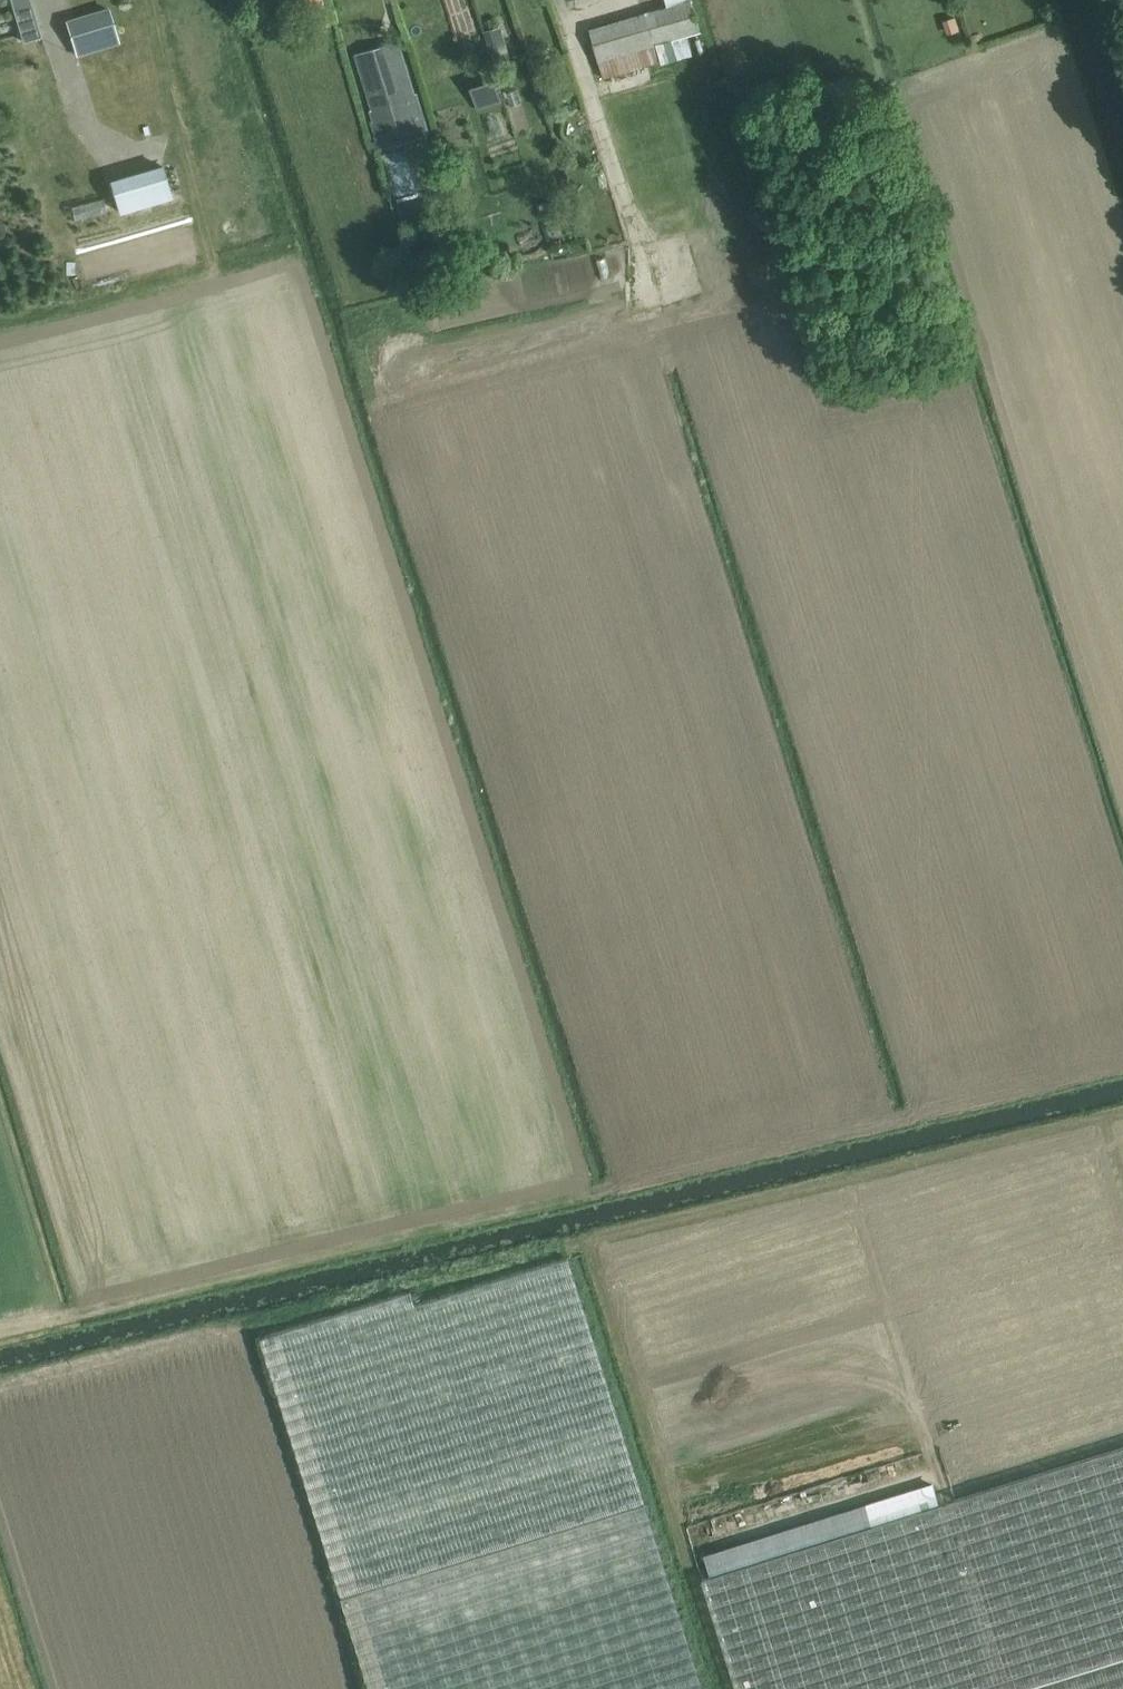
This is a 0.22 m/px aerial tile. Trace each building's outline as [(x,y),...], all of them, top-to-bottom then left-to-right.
[(590,28),(605,78),(663,61),(664,65),(679,60),(679,59),(694,55),(689,36),(702,32),(693,0),(666,0),(668,6),(590,28)] [(41,35),(31,1),(13,7),(23,41),(41,35)] [(493,18),(484,21),(486,30),(496,28),(493,18)] [(955,18),(945,21),(949,34),(959,30),(955,18)] [(121,41),(115,19),(70,33),(76,55),(121,41)] [(486,30),(484,31),(494,63),(512,58),(502,26),(496,28),(486,30)] [(418,93),(416,93),(400,44),(390,47),(357,57),(373,109),(371,109),(375,120),(371,121),(378,142),(383,140),(385,148),(430,134),(418,93)] [(480,115),(503,109),(496,79),(473,85),(480,115)] [(164,163),(110,179),(120,213),(174,196),(164,163)] [(371,1688),(702,1688),(568,1257),(415,1304),(411,1290),(262,1337),(371,1688)] [(871,1523),(865,1503),(704,1554),(710,1574),(703,1577),(738,1688),(1122,1688),(1122,1443),(871,1523)]
